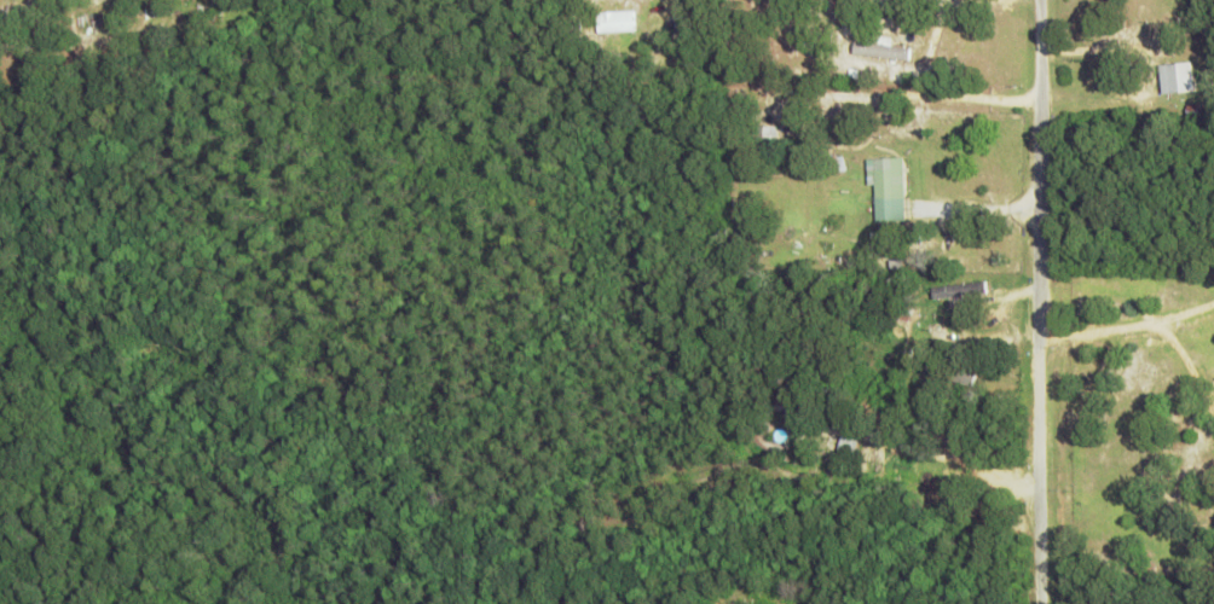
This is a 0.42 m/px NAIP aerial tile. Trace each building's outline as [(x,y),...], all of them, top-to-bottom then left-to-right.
[(596,12),(597,32),(633,31),(632,10),(596,12)] [(1193,90),(1189,61),(1157,65),(1161,94),(1193,90)] [(761,157),(777,157),(776,126),(760,127),(761,157)] [(901,157),(864,159),(865,181),(873,181),(874,220),(904,219),(901,157)] [(932,284),(933,296),(986,293),(985,281),(932,284)] [(775,409),(787,409),(787,399),(776,398),(775,409)] [(798,426),(799,410),(787,410),(786,426),(798,426)]
